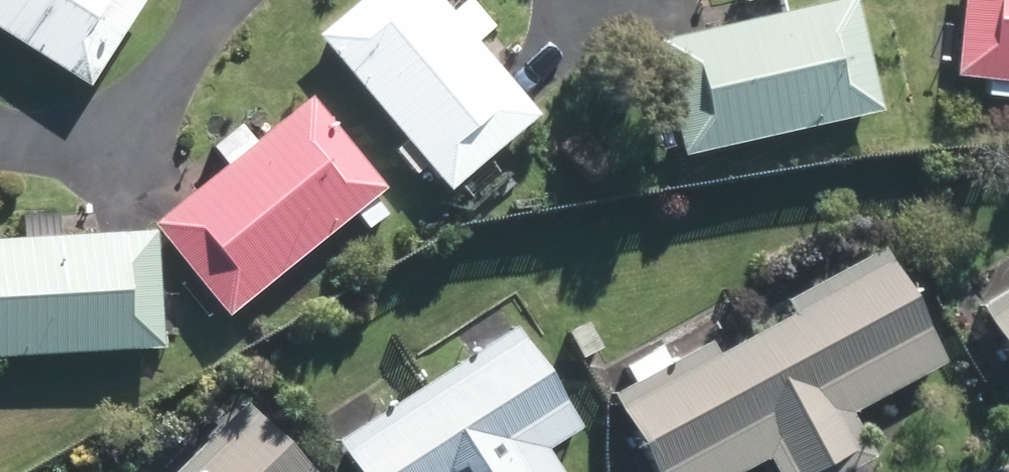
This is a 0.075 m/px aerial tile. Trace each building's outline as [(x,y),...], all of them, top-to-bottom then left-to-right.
[(119,0),(0,0),(0,58),(83,114),(147,19),(119,0)] [(410,0),(365,0),(304,53),(442,214),(530,139),(410,0)] [(948,112),(1008,114),(1008,0),(952,0),(948,112)] [(852,28),(641,57),(656,170),(868,142),(852,28)] [(318,110),(151,242),(222,332),(390,201),(318,110)] [(0,267),(0,382),(144,373),(136,258),(0,267)] [(597,416),(626,471),(863,471),(848,443),(933,400),(871,278),(597,416)] [(966,330),(1008,404),(1008,305),(966,330)] [(331,471),(550,471),(548,469),(581,448),(510,338),(322,459),(331,471)] [(179,471),(273,471),(230,425),(179,471)]
